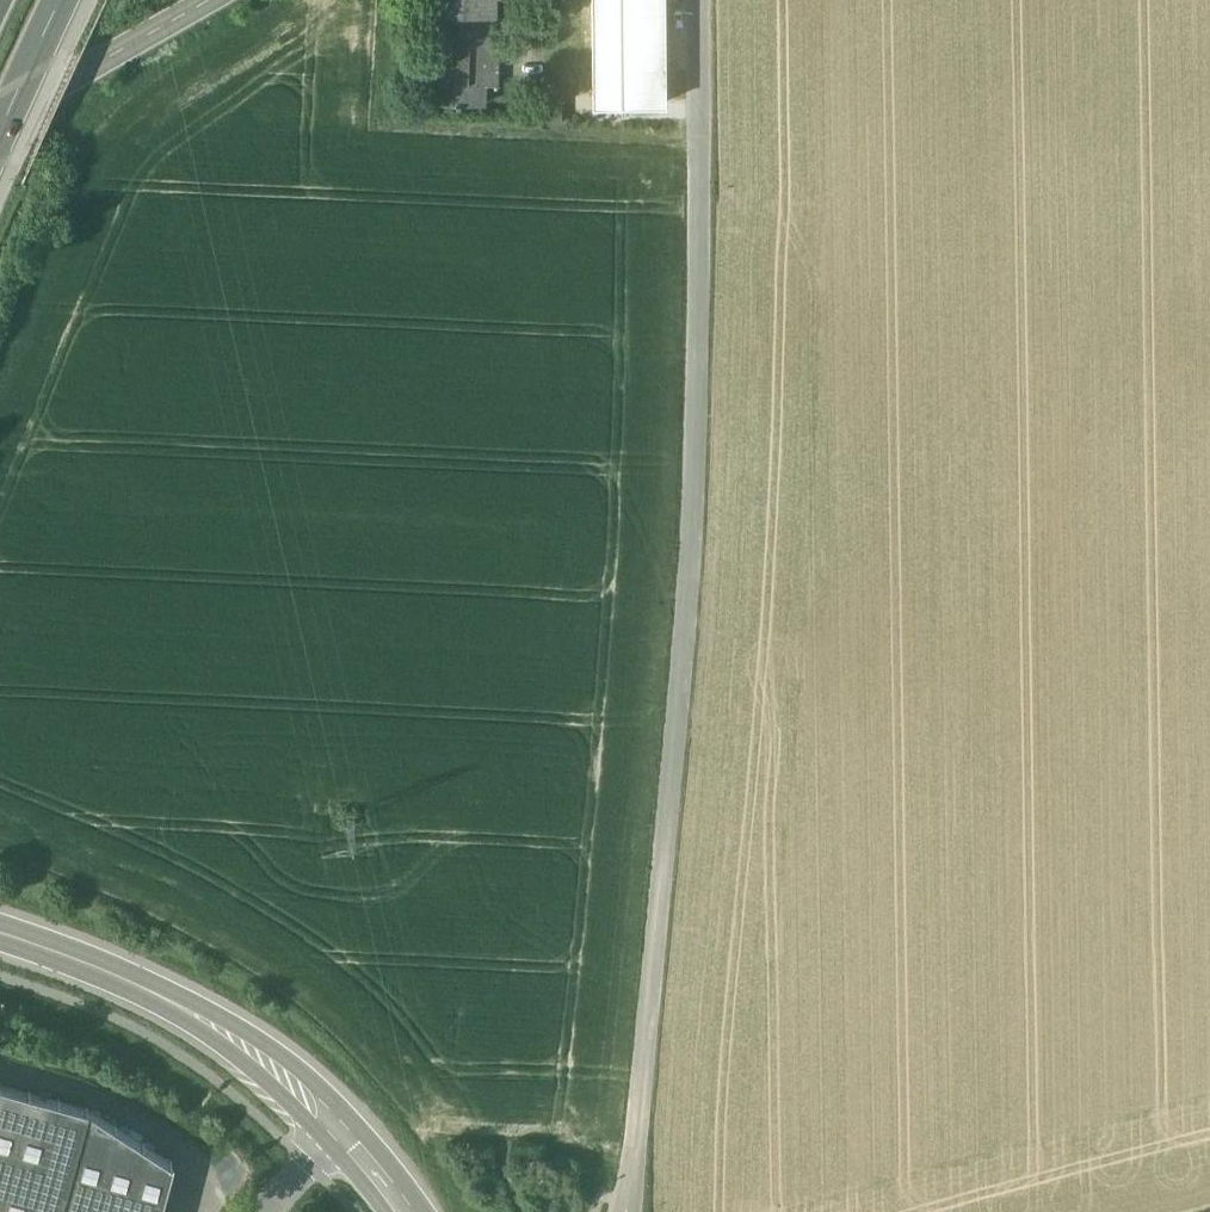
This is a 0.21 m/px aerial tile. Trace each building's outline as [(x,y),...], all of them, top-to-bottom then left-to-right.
[(433,11),(439,11),(488,13),(494,13),(495,0),(434,0),(433,11)] [(670,102),(670,0),(595,0),(595,102),(670,102)] [(488,13),(439,11),(439,31),(433,31),(432,52),(427,52),(426,82),(437,82),(436,102),(485,104),(485,84),(496,84),(497,54),(493,54),(493,33),(487,33),(488,13)] [(0,1086),(0,1211),(160,1211),(172,1164),(86,1109),(0,1086)]
